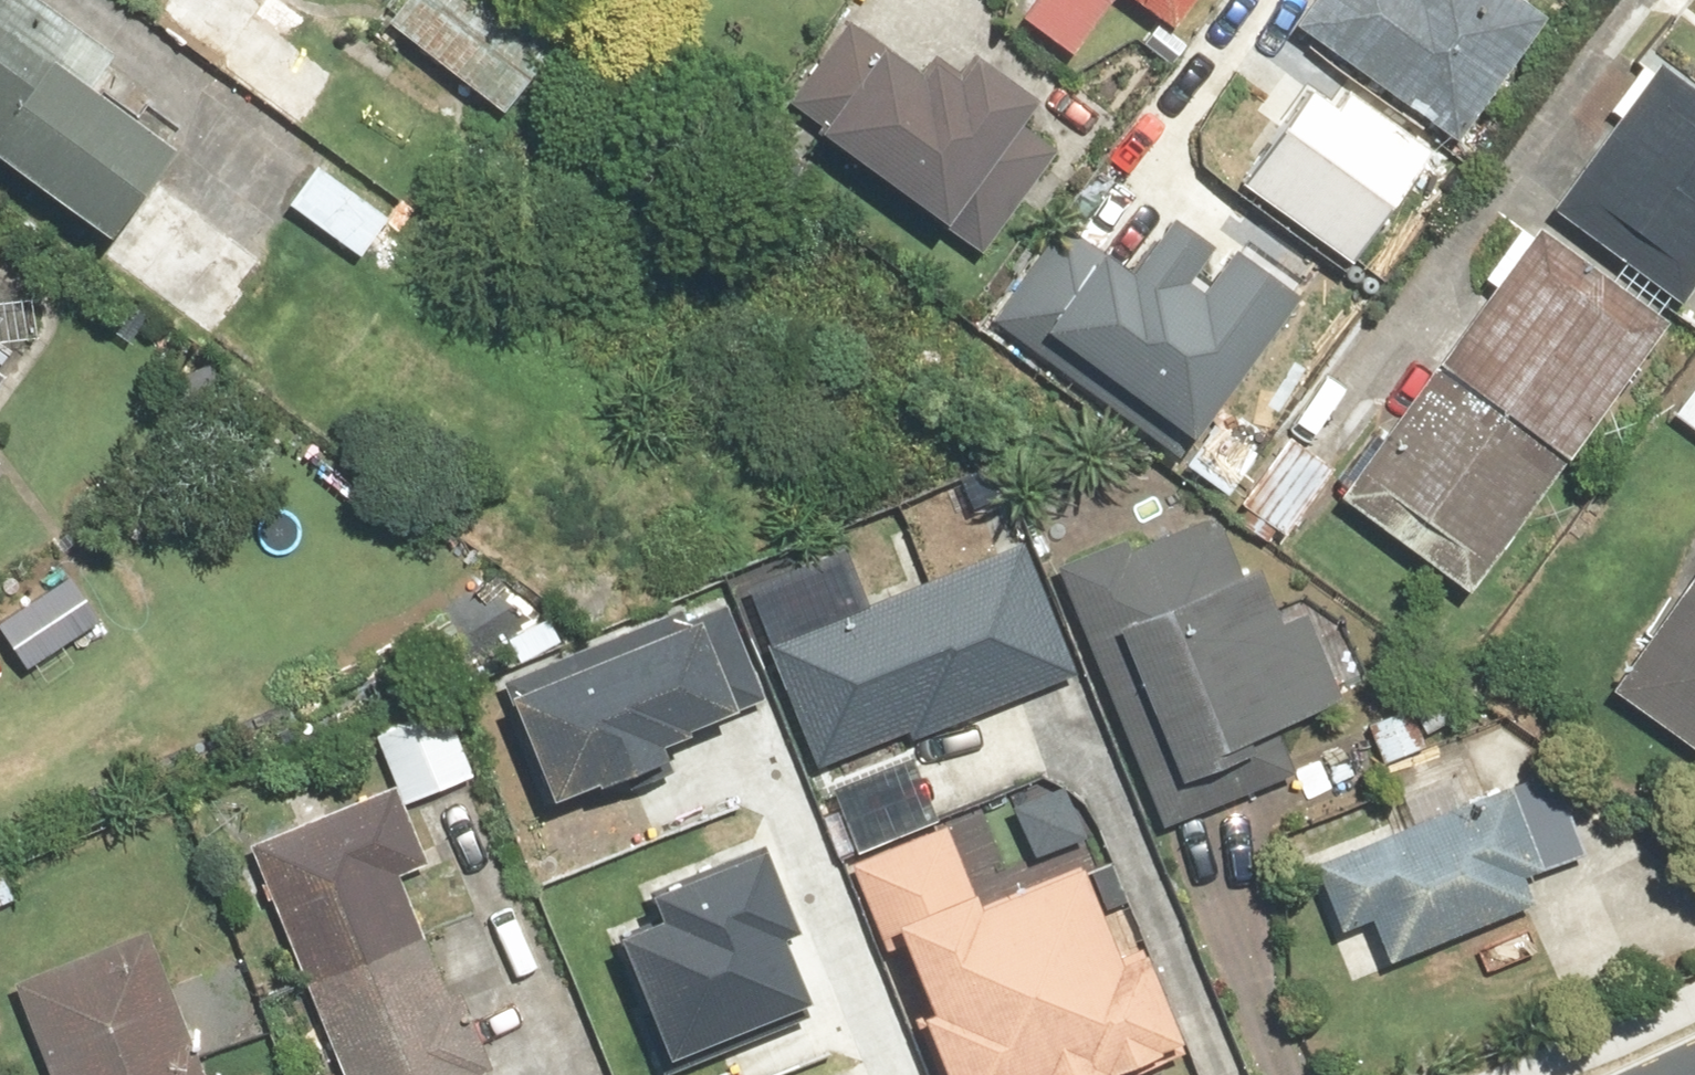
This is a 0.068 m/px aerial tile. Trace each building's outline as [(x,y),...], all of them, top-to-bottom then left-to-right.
[(0,1),(0,176),(95,244),(160,154),(83,99),(110,62),(24,0),(19,0),(12,9),(0,1)] [(157,14),(217,60),(263,0),(168,0),(157,14)] [(380,23),(496,118),(549,53),(484,0),(398,0),(380,23)] [(1015,23),(1065,61),(1111,0),(1033,0),(1015,23)] [(1164,33),(1189,0),(1121,0),(1164,33)] [(1294,32),(1452,144),(1539,22),(1508,0),(1316,0),(1294,32)] [(260,12),(215,73),(295,133),(340,72),(260,12)] [(842,30),(778,114),(971,262),(1052,156),(1015,127),(1032,105),(970,58),(953,80),(929,62),(912,84),(842,30)] [(1546,210),(1673,311),(1694,284),(1694,89),(1663,63),(1546,210)] [(1429,161),(1320,79),(1237,190),(1347,271),(1429,161)] [(425,319),(467,265),(397,211),(387,225),(311,167),(280,207),(425,319)] [(163,188),(106,261),(208,340),(265,266),(163,188)] [(1059,217),(989,316),(1179,449),(1294,287),(1228,241),(1201,279),(1184,268),(1209,232),(1168,203),(1126,263),(1059,217)] [(1487,291),(1334,500),(1469,597),(1666,325),(1522,221),(1477,284),(1487,291)] [(1095,677),(1120,667),(1169,793),(1251,761),(1243,741),(1334,706),(1300,618),(1279,627),(1258,574),(1199,597),(1172,527),(1054,572),(1095,677)] [(908,745),(1073,675),(1019,548),(766,655),(815,771),(903,734),(908,745)] [(1602,694),(1694,760),(1694,562),(1602,694)] [(57,624),(30,585),(0,605),(0,640),(11,656),(57,624)] [(722,606),(692,619),(688,609),(493,690),(544,814),(657,767),(651,752),(764,706),(722,606)] [(440,706),(369,734),(391,790),(398,809),(470,781),(440,706)] [(1460,807),(1452,788),(1400,809),(1408,828),(1309,867),(1338,940),(1364,930),(1380,970),(1534,909),(1525,887),(1584,864),(1547,772),(1460,807)] [(421,865),(398,809),(391,790),(249,846),(339,1074),(489,1074),(456,992),(442,997),(394,876),(421,865)] [(905,1016),(930,1074),(1119,1074),(1178,1050),(1139,956),(1128,960),(1070,820),(943,872),(928,837),(870,861),(897,925),(861,940),(894,1020),(905,1016)] [(605,923),(660,1067),(816,1008),(785,926),(799,921),(766,833),(644,880),(653,905),(605,923)] [(139,934),(7,986),(41,1074),(194,1074),(139,934)] [(856,1058),(811,1074),(863,1074),(856,1058)]
